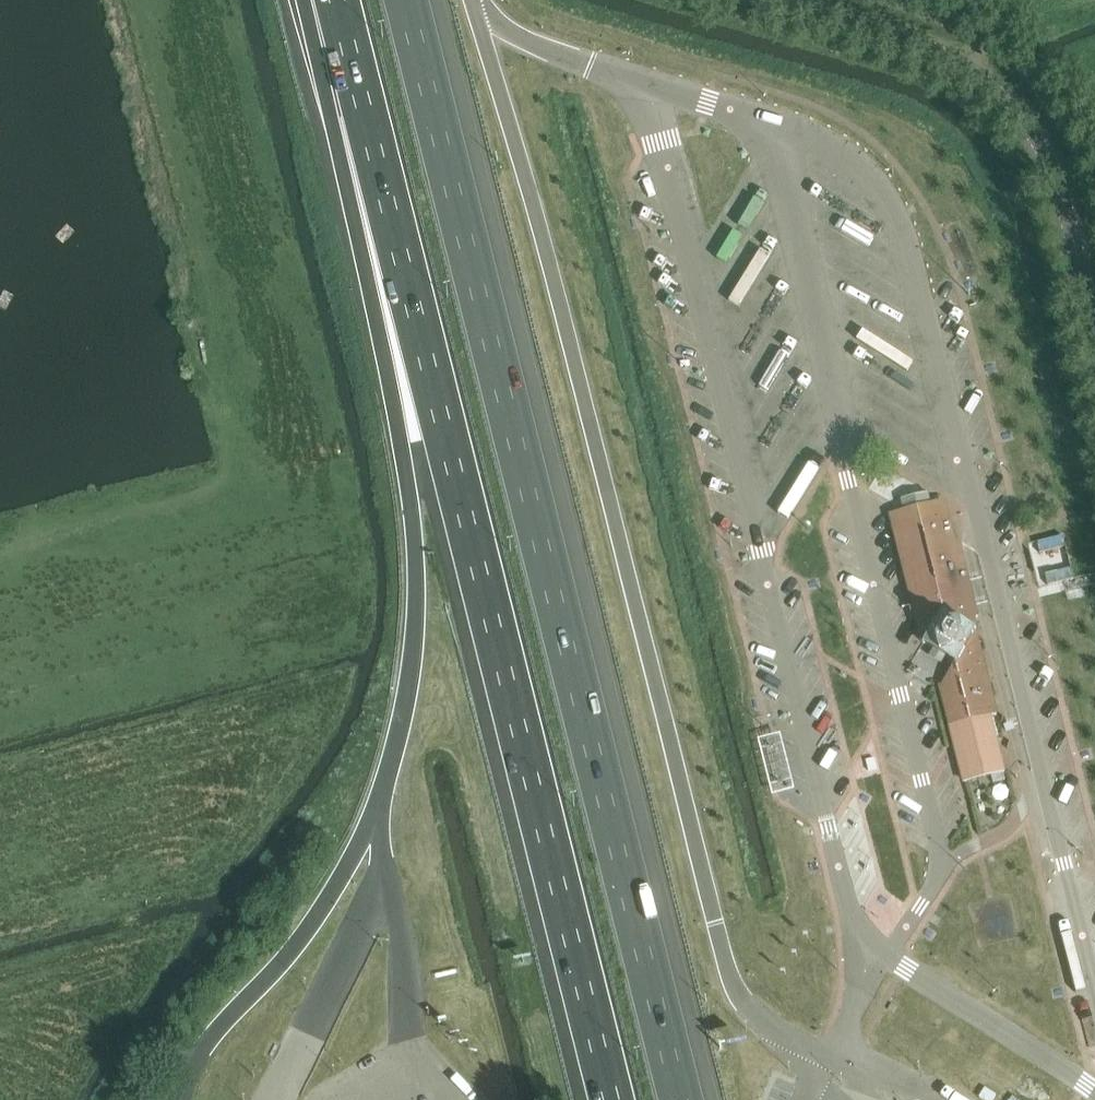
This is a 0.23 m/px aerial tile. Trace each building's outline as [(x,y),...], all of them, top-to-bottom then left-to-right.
[(763,231),(744,223),(734,245),(725,241),(715,266),(744,277),(763,231)] [(774,488),(782,493),(796,471),(789,466),(774,488)] [(794,508),(808,483),(799,478),(785,502),(794,508)] [(891,514),(923,644),(933,650),(930,656),(936,660),(942,663),(946,658),(955,664),(941,687),(948,717),(951,726),(965,784),(966,783),(967,783),(1005,774),(997,742),(990,716),(997,714),(973,619),(978,618),(963,559),(961,559),(946,501),(931,504),(929,493),(901,501),(903,511),(891,514)] [(1048,527),(1029,532),(1039,574),(1059,569),(1048,527)] [(767,799),(794,793),(781,736),(754,742),(767,799)] [(892,1005),(888,1010),(895,1014),(898,1009),(892,1005)]
